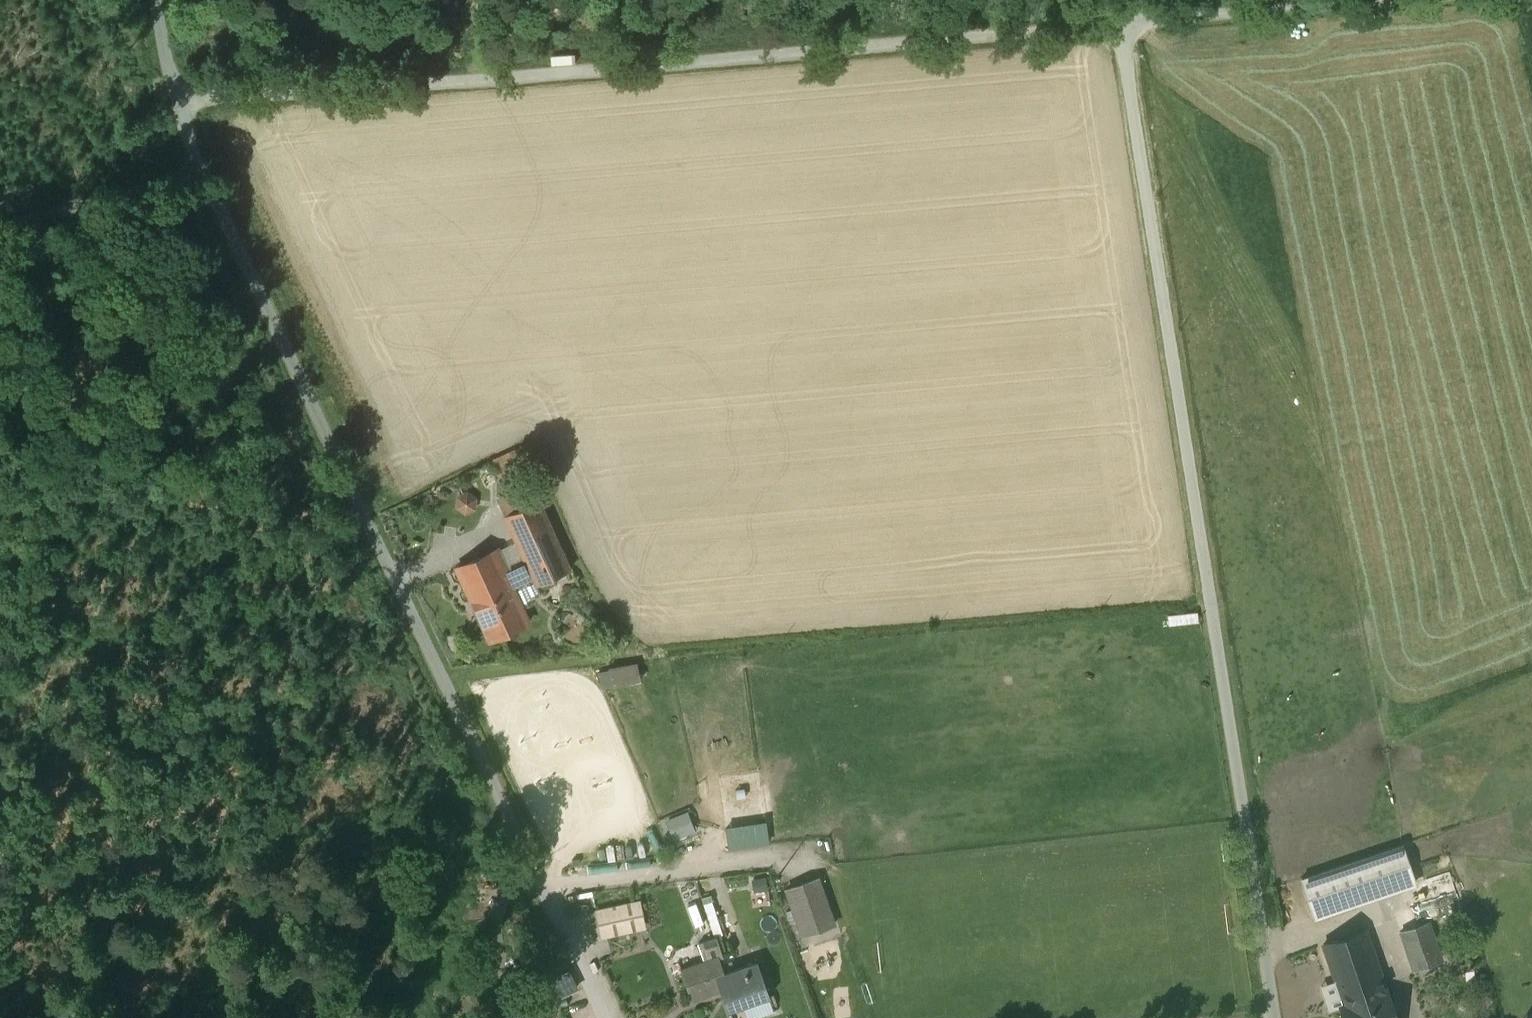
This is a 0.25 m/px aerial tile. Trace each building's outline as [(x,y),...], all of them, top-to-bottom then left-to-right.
[(508,537),(452,564),(489,641),(526,624),(511,594),(568,566),(533,493),(496,510),(508,537)] [(688,810),(666,819),(674,839),(696,830),(688,810)] [(1400,844),(1302,877),(1317,920),(1414,886),(1400,844)] [(819,876),(785,889),(803,936),(837,924),(819,876)] [(640,899),(595,909),(601,937),(646,928),(640,899)] [(1432,922),(1400,932),(1412,969),(1444,959),(1432,922)] [(1343,1017),(1400,1017),(1368,927),(1331,940),(1356,1009),(1341,1014),(1343,1017)] [(753,938),(678,962),(688,994),(720,983),(729,1012),(773,998),(753,938)]
